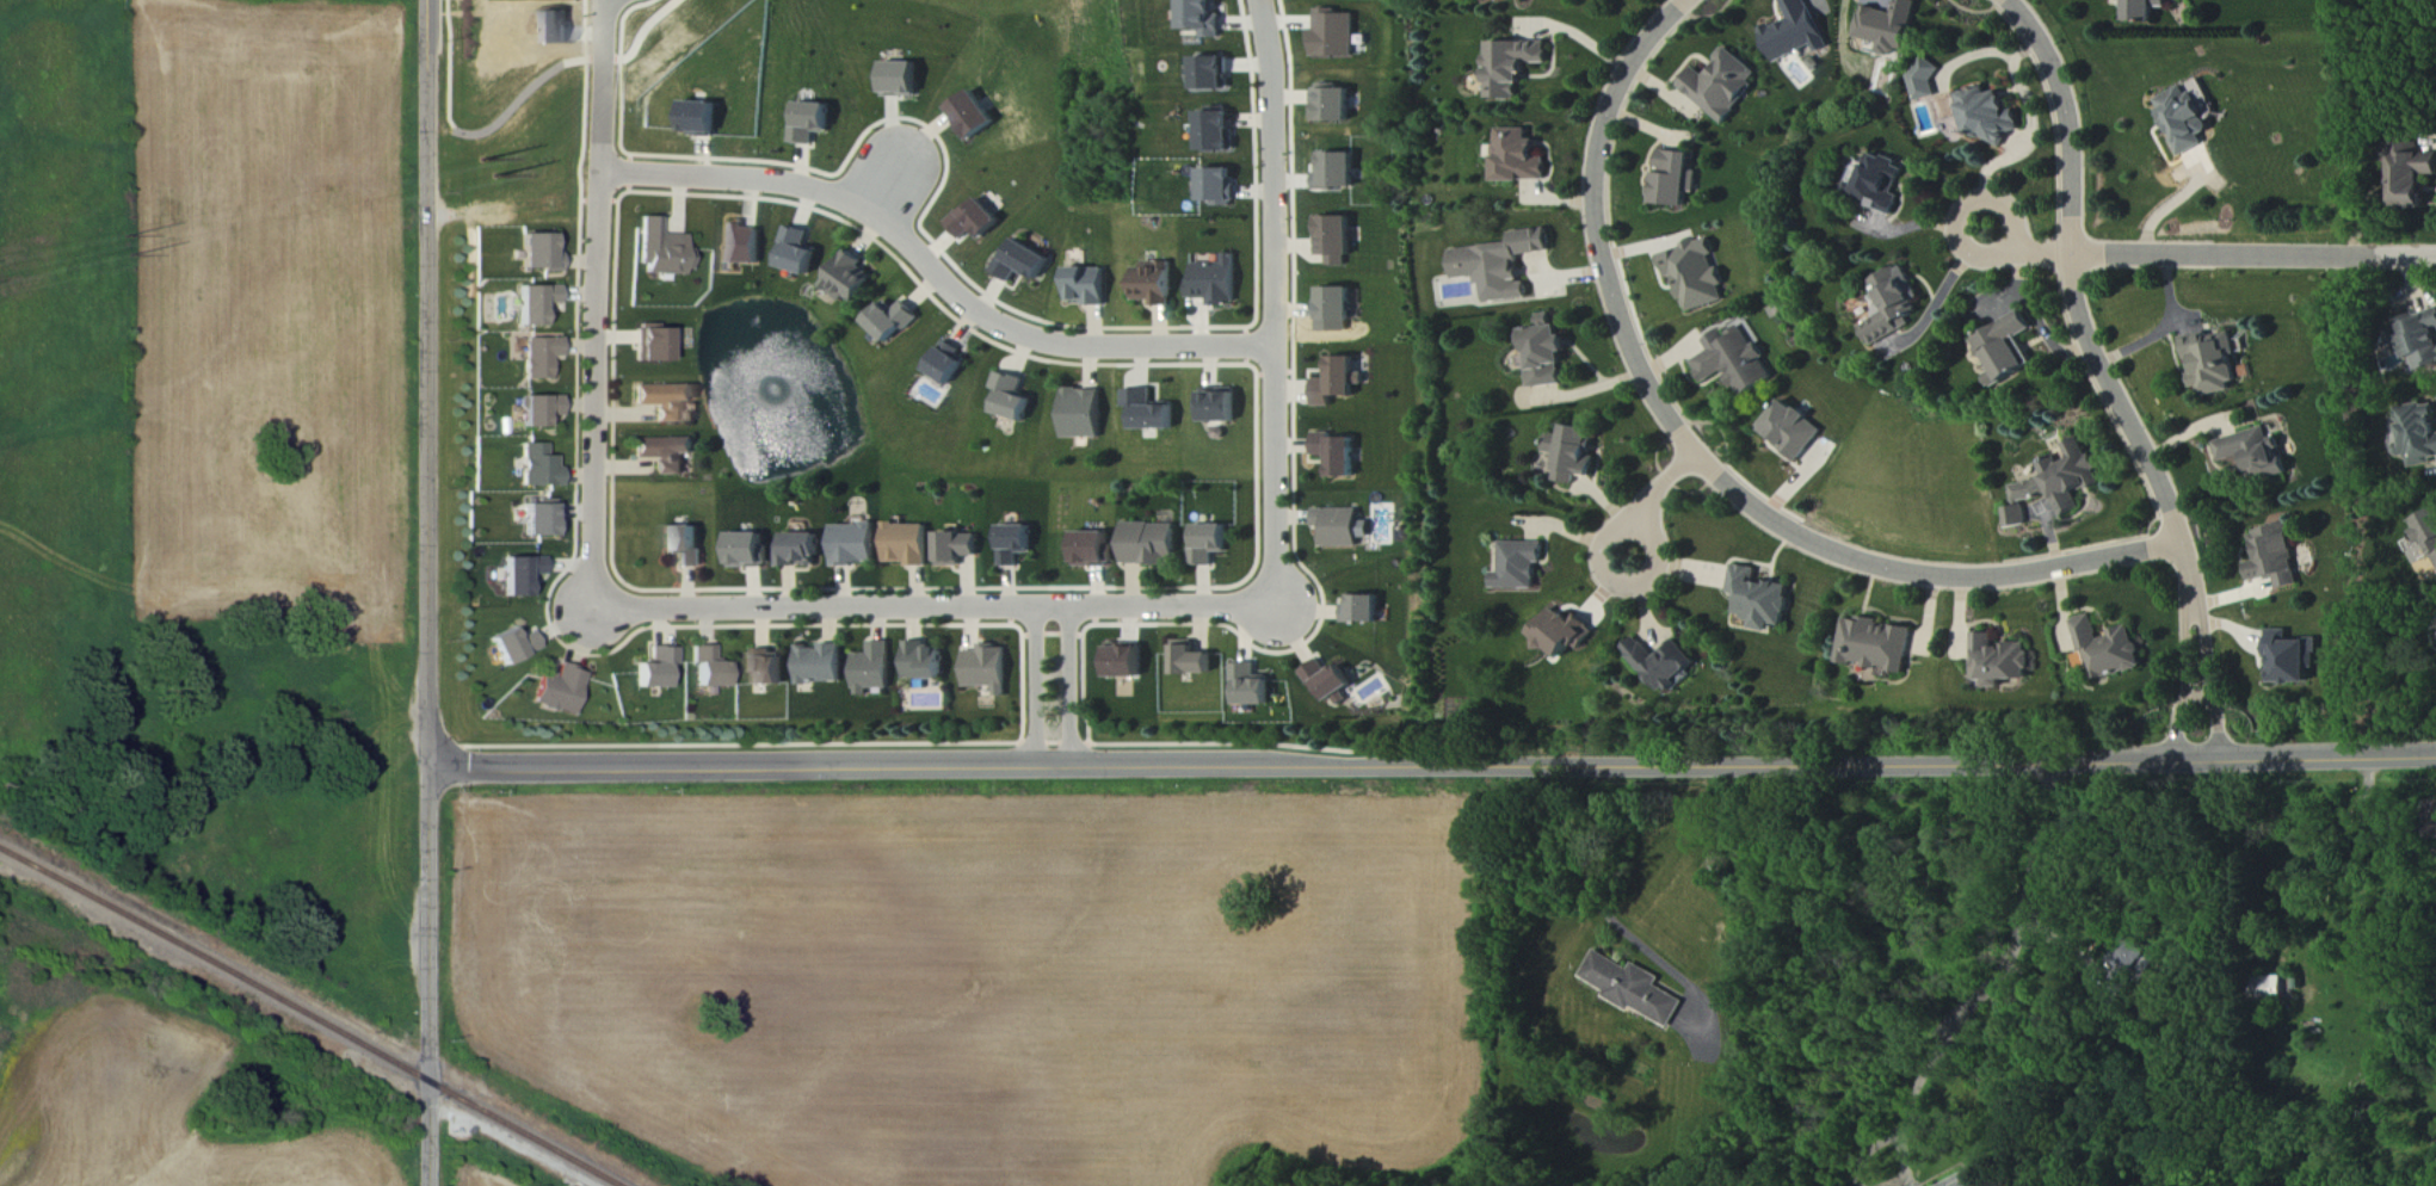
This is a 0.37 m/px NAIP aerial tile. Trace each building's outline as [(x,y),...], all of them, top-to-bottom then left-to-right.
[(1189,33),(1208,33),(1208,40),(1228,39),(1228,8),(1221,8),(1221,0),(1188,0),(1189,33)] [(1820,55),(1832,50),(1810,0),(1785,0),(1784,0),(1793,20),(1764,32),(1778,64),(1817,47),(1820,55)] [(1883,45),(1881,55),(1896,58),(1898,50),(1912,53),(1923,4),(1907,0),(1903,0),(1899,15),(1866,8),(1859,39),(1883,45)] [(2159,24),(2159,9),(2171,9),(2171,0),(2129,0),(2129,24),(2159,24)] [(1355,16),(1338,16),(1338,11),(1318,11),(1318,31),(1314,31),(1314,60),(1355,60),(1355,16)] [(1488,44),(1489,102),(1522,101),(1522,77),(1541,76),(1541,66),(1549,66),(1549,44),(1488,44)] [(1764,77),(1727,49),(1706,76),(1697,69),(1681,90),(1727,125),(1764,77)] [(1231,92),(1231,78),(1234,78),(1234,58),(1200,59),(1201,93),(1231,92)] [(1920,73),(1910,77),(1919,103),(1940,96),(1934,79),(1942,76),(1936,59),(1917,66),(1920,73)] [(919,65),(883,64),(882,96),(919,97),(919,65)] [(1352,125),(1353,91),(1340,91),(1340,86),(1318,85),(1318,125),(1352,125)] [(2198,93),(2191,96),(2187,87),(2159,101),(2187,158),(2210,146),(2206,137),(2217,131),(2198,93)] [(1961,96),(1973,147),(2011,137),(2010,135),(2024,132),(2019,112),(2012,114),(2007,93),(1990,97),(1988,89),(1961,96)] [(997,127),(978,94),(951,109),(971,143),(997,127)] [(720,105),(687,103),(686,135),(718,137),(720,105)] [(832,134),(833,106),(801,105),(800,127),(794,126),(793,145),(817,146),(817,134),(832,134)] [(1203,114),(1202,154),(1232,154),(1233,109),(1212,108),(1212,114),(1203,114)] [(1531,130),(1498,131),(1498,184),(1549,183),(1548,153),(1539,153),(1539,142),(1531,142),(1531,130)] [(2429,177),(2435,177),(2435,152),(2411,152),(2412,158),(2397,158),(2398,210),(2430,209),(2429,177)] [(1656,207),(1691,210),(1694,155),(1659,153),(1656,207)] [(1358,191),(1357,155),(1320,156),(1322,192),(1358,191)] [(1860,192),(1858,191),(1856,196),(1875,203),(1873,209),(1897,217),(1904,197),(1898,195),(1908,167),(1872,155),(1860,192)] [(1234,172),(1203,171),(1202,205),(1233,205),(1234,172)] [(964,240),(973,231),(982,241),(1003,221),(982,198),(965,213),(962,210),(948,222),(964,240)] [(637,274),(680,274),(681,234),(656,234),(657,217),(637,217),(637,274)] [(1318,219),(1318,241),(1322,241),(1322,256),(1329,256),(1329,266),(1347,266),(1348,256),(1353,256),(1353,219),(1318,219)] [(763,229),(747,228),(747,224),(721,223),(720,272),(730,272),(730,263),(762,264),(763,229)] [(814,275),(819,250),(809,248),(813,231),(788,226),(784,244),(788,245),(783,268),(814,275)] [(1486,303),(1530,299),(1529,282),(1522,282),(1520,255),(1553,252),(1551,228),(1513,231),(1514,243),(1454,249),(1457,279),(1483,277),(1486,303)] [(560,270),(559,245),(551,246),(551,233),(518,233),(519,271),(560,270)] [(1053,259),(1019,239),(1007,258),(1003,256),(994,271),(1013,282),(1021,270),(1040,280),(1053,259)] [(1727,301),(1723,285),(1725,284),(1712,239),(1660,253),(1667,279),(1677,276),(1687,313),(1727,301)] [(868,261),(849,249),(825,286),(856,306),(876,276),(863,267),(868,261)] [(1236,253),(1225,254),(1225,264),(1194,264),(1194,281),(1189,282),(1189,299),(1210,298),(1210,305),(1237,304),(1236,253)] [(1152,307),(1172,306),(1171,264),(1136,265),(1137,301),(1152,300),(1152,307)] [(1878,345),(1918,325),(1914,318),(1922,314),(1916,302),(1922,299),(1914,283),(1917,281),(1909,264),(1870,283),(1887,318),(1869,326),(1878,345)] [(1108,268),(1070,268),(1070,301),(1086,301),(1086,305),(1107,306),(1108,268)] [(515,325),(540,325),(540,305),(556,305),(556,286),(515,286),(515,325)] [(1353,320),(1353,288),(1319,287),(1318,326),(1341,326),(1341,320),(1353,320)] [(896,312),(886,302),(868,320),(892,345),(921,316),(907,301),(896,312)] [(1996,388),(2038,367),(2022,337),(2037,329),(2028,311),(1976,337),(1987,359),(1992,356),(1999,370),(1989,375),(1996,388)] [(2435,366),(2435,312),(2401,325),(2418,372),(2435,366)] [(1532,388),(1566,385),(1563,354),(1570,353),(1568,335),(1563,335),(1562,324),(1555,325),(1553,313),(1540,314),(1542,327),(1527,329),(1531,368),(1530,368),(1532,388)] [(634,362),(668,361),(667,328),(656,328),(655,323),(633,324),(634,362)] [(1705,383),(1728,371),(1742,397),(1777,378),(1758,343),(1754,346),(1743,327),(1726,336),(1723,331),(1706,341),(1712,352),(1694,362),(1705,383)] [(2190,337),(2198,386),(2205,385),(2207,397),(2246,390),(2236,333),(2215,336),(2214,333),(2190,337)] [(548,379),(547,357),(559,357),(558,338),(521,338),(522,380),(548,379)] [(970,354),(949,341),(931,371),(952,384),(970,354)] [(1356,357),(1333,357),(1332,379),(1316,379),(1315,406),(1333,406),(1333,397),(1355,397),(1356,357)] [(1033,399),(1022,395),(1026,380),(999,372),(995,389),(1003,391),(997,414),(1027,422),(1033,399)] [(686,422),(686,402),(696,401),(696,384),(632,385),(633,405),(653,405),(653,422),(686,422)] [(1103,389),(1066,389),(1067,439),(1104,438),(1103,389)] [(1176,429),(1176,405),(1154,405),(1154,389),(1126,390),(1126,407),(1137,407),(1137,429),(1176,429)] [(1238,421),(1237,390),(1200,391),(1200,410),(1206,410),(1206,422),(1238,421)] [(559,417),(558,396),(517,397),(518,428),(547,427),(546,417),(559,417)] [(1801,462),(1826,430),(1787,399),(1761,431),(1801,462)] [(1557,481),(1578,485),(1579,474),(1596,477),(1600,457),(1591,456),(1596,430),(1569,425),(1567,435),(1552,433),(1548,453),(1562,455),(1557,481)] [(2219,441),(2225,462),(2251,455),(2259,482),(2293,473),(2280,425),(2219,441)] [(1355,438),(1333,438),(1333,433),(1315,433),(1316,456),(1330,456),(1330,477),(1356,477),(1355,438)] [(654,459),(654,475),(686,476),(686,455),(696,455),(697,439),(632,438),(632,458),(654,459)] [(2021,501),(2054,496),(2065,518),(2082,509),(2079,490),(2095,488),(2105,484),(2102,479),(2100,465),(2095,454),(2089,454),(2081,438),(2078,438),(2065,445),(2073,460),(2042,464),(2042,469),(2048,480),(2013,485),(2016,507),(2006,509),(2009,529),(2030,526),(2029,516),(2021,501)] [(518,486),(559,487),(559,467),(554,467),(554,456),(543,456),(543,443),(519,443),(518,486)] [(552,536),(553,500),(523,499),(522,536),(552,536)] [(1360,547),(1360,538),(1371,538),(1371,521),(1360,521),(1360,509),(1315,509),(1315,528),(1323,528),(1323,547),(1360,547)] [(2423,530),(2419,531),(2424,544),(2431,541),(2435,554),(2435,512),(2419,519),(2423,530)] [(1177,523),(1124,525),(1125,565),(1167,564),(1167,558),(1178,558),(1177,523)] [(876,565),(875,524),(833,525),(833,565),(876,565)] [(928,524),(886,525),(886,563),(909,563),(909,567),(928,567),(928,524)] [(2303,585),(2291,524),(2252,532),(2258,562),(2251,563),(2255,583),(2279,578),(2281,589),(2303,585)] [(1035,553),(1034,525),(1003,526),(1004,567),(1021,567),(1021,554),(1035,553)] [(1228,525),(1197,525),(1197,549),(1191,549),(1190,566),(1213,567),(1214,554),(1227,554),(1228,525)] [(667,555),(679,555),(679,568),(702,568),(702,550),(697,550),(697,527),(667,527),(667,555)] [(1077,533),(1078,566),(1111,565),(1110,532),(1077,533)] [(980,557),(980,534),(940,533),(939,566),(963,566),(963,557),(980,557)] [(763,534),(730,534),(731,567),(763,567),(763,534)] [(786,534),(786,546),(779,547),(779,567),(813,566),(813,558),(820,558),(820,534),(786,534)] [(1496,589),(1539,590),(1539,563),(1547,564),(1547,543),(1504,542),(1504,574),(1496,574),(1496,589)] [(525,597),(526,575),(543,576),(543,558),(504,557),(503,596),(525,597)] [(1760,568),(1736,565),(1732,593),(1740,594),(1737,616),(1756,619),(1755,629),(1774,632),(1775,625),(1788,627),(1794,586),(1758,581),(1760,568)] [(1379,623),(1380,596),(1346,596),(1345,623),(1379,623)] [(1565,660),(1595,628),(1581,615),(1574,623),(1557,607),(1532,636),(1548,650),(1551,647),(1565,660)] [(2076,620),(2086,654),(2093,652),(2101,680),(2147,667),(2141,647),(2142,647),(2135,625),(2113,632),(2114,636),(2103,639),(2096,614),(2076,620)] [(1918,627),(1864,620),(1863,620),(1850,619),(1844,662),(1871,666),(1871,668),(1911,673),(1918,627)] [(531,630),(516,637),(511,628),(489,638),(502,666),(539,649),(531,630)] [(2273,684),(2315,683),(2314,641),(2292,641),(2292,630),(2271,631),(2273,684)] [(1979,634),(1979,681),(1992,681),(1992,689),(2008,689),(2008,681),(2036,680),(2036,644),(1998,644),(1998,634),(1979,634)] [(1677,639),(1657,658),(1638,636),(1624,649),(1667,696),(1701,665),(1677,639)] [(1175,675),(1212,674),(1212,654),(1195,654),(1195,641),(1175,641),(1175,675)] [(888,642),(868,642),(868,654),(853,654),(852,696),(867,696),(867,689),(887,690),(888,642)] [(942,679),(941,647),(925,647),(925,642),(903,642),(904,680),(942,679)] [(728,687),(729,663),(716,663),(716,646),(694,645),(693,664),(700,664),(699,686),(728,687)] [(838,645),(818,645),(818,648),(796,648),(796,684),(839,683),(838,645)] [(1007,646),(980,646),(980,651),(965,651),(966,688),(996,687),(996,697),(1008,697),(1007,646)] [(668,688),(668,663),(678,663),(678,648),(649,647),(649,663),(638,663),(637,687),(668,688)] [(1109,647),(1110,678),(1143,677),(1142,647),(1109,647)] [(754,685),(781,685),(781,651),(750,651),(750,672),(754,672),(754,685)] [(1313,688),(1317,685),(1330,703),(1355,685),(1339,664),(1329,672),(1320,659),(1302,672),(1313,688)] [(1258,677),(1257,663),(1232,663),(1232,683),(1238,683),(1238,706),(1270,705),(1270,676),(1258,677)] [(531,704),(572,716),(585,672),(559,664),(554,678),(540,674),(531,704)] [(1688,1001),(1660,987),(1664,978),(1637,964),(1634,970),(1597,951),(1583,978),(1611,992),(1609,996),(1674,1030),(1688,1001)] [(1979,1168),(1939,1185),(1987,1185),(1979,1168)]
